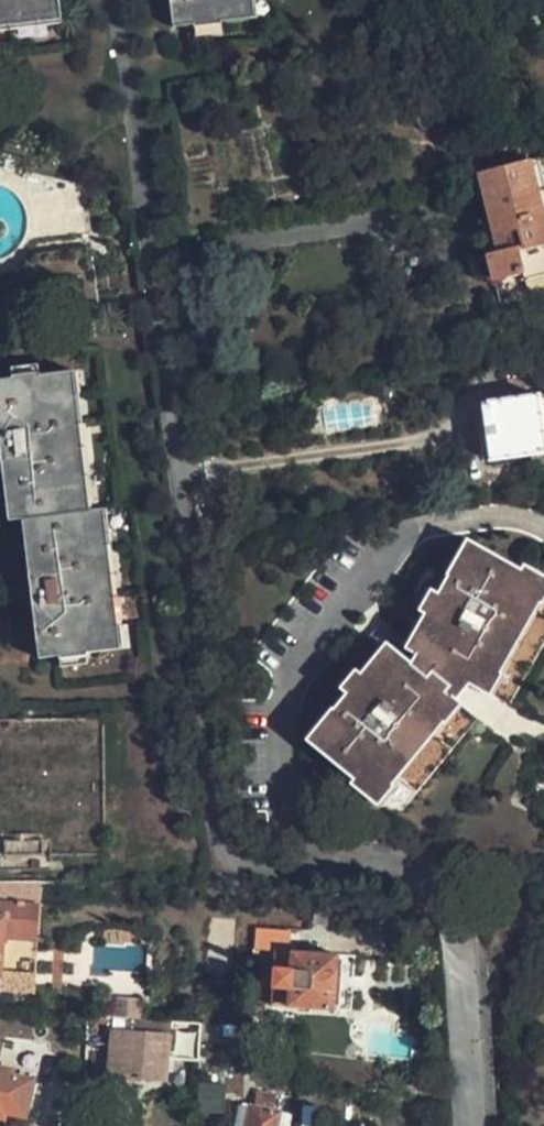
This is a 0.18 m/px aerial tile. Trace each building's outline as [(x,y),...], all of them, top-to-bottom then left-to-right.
[(60,8),(59,0),(0,0),(0,16),(60,8)] [(172,24),(247,15),(245,0),(169,0),(172,24)] [(247,15),(259,13),(257,0),(245,0),(247,15)] [(62,21),(60,8),(0,16),(0,30),(62,21)] [(480,176),(492,221),(479,225),(495,283),(503,312),(515,309),(543,301),(543,216),(530,165),(480,176)] [(71,182),(24,189),(31,237),(77,230),(71,182)] [(28,252),(30,265),(82,258),(80,245),(28,252)] [(78,509),(95,507),(80,367),(64,369),(78,509)] [(0,375),(0,447),(7,516),(22,515),(31,604),(36,654),(109,646),(95,507),(78,509),(64,369),(0,375)] [(543,457),(543,397),(539,397),(484,405),(492,463),(543,457)] [(95,507),(109,646),(119,645),(107,506),(95,507)] [(366,790),(466,680),(511,706),(543,643),(543,578),(521,565),(516,572),(471,545),(451,579),(446,576),(423,614),(429,618),(407,658),(390,646),(365,672),(361,668),(331,700),(337,705),(311,733),(351,770),(348,774),(366,790)] [(72,837),(69,727),(0,728),(0,837),(72,837)] [(1,880),(0,880),(0,936),(34,936),(36,880),(1,880)] [(297,955),(298,933),(256,931),(255,951),(277,953),(297,955)] [(273,1007),(336,1012),(352,1014),(356,960),(340,958),(297,955),(277,953),(273,1007)] [(162,1023),(121,1019),(89,1016),(89,1026),(100,1027),(100,1044),(120,1045),(118,1077),(135,1078),(135,1085),(159,1086),(162,1023)] [(0,1073),(0,1109),(23,1114),(30,1079),(0,1073)] [(222,1113),(223,1083),(199,1083),(198,1112),(222,1113)] [(257,1093),(254,1111),(248,1109),(245,1125),(278,1125),(280,1115),(273,1114),(276,1097),(257,1093)]
